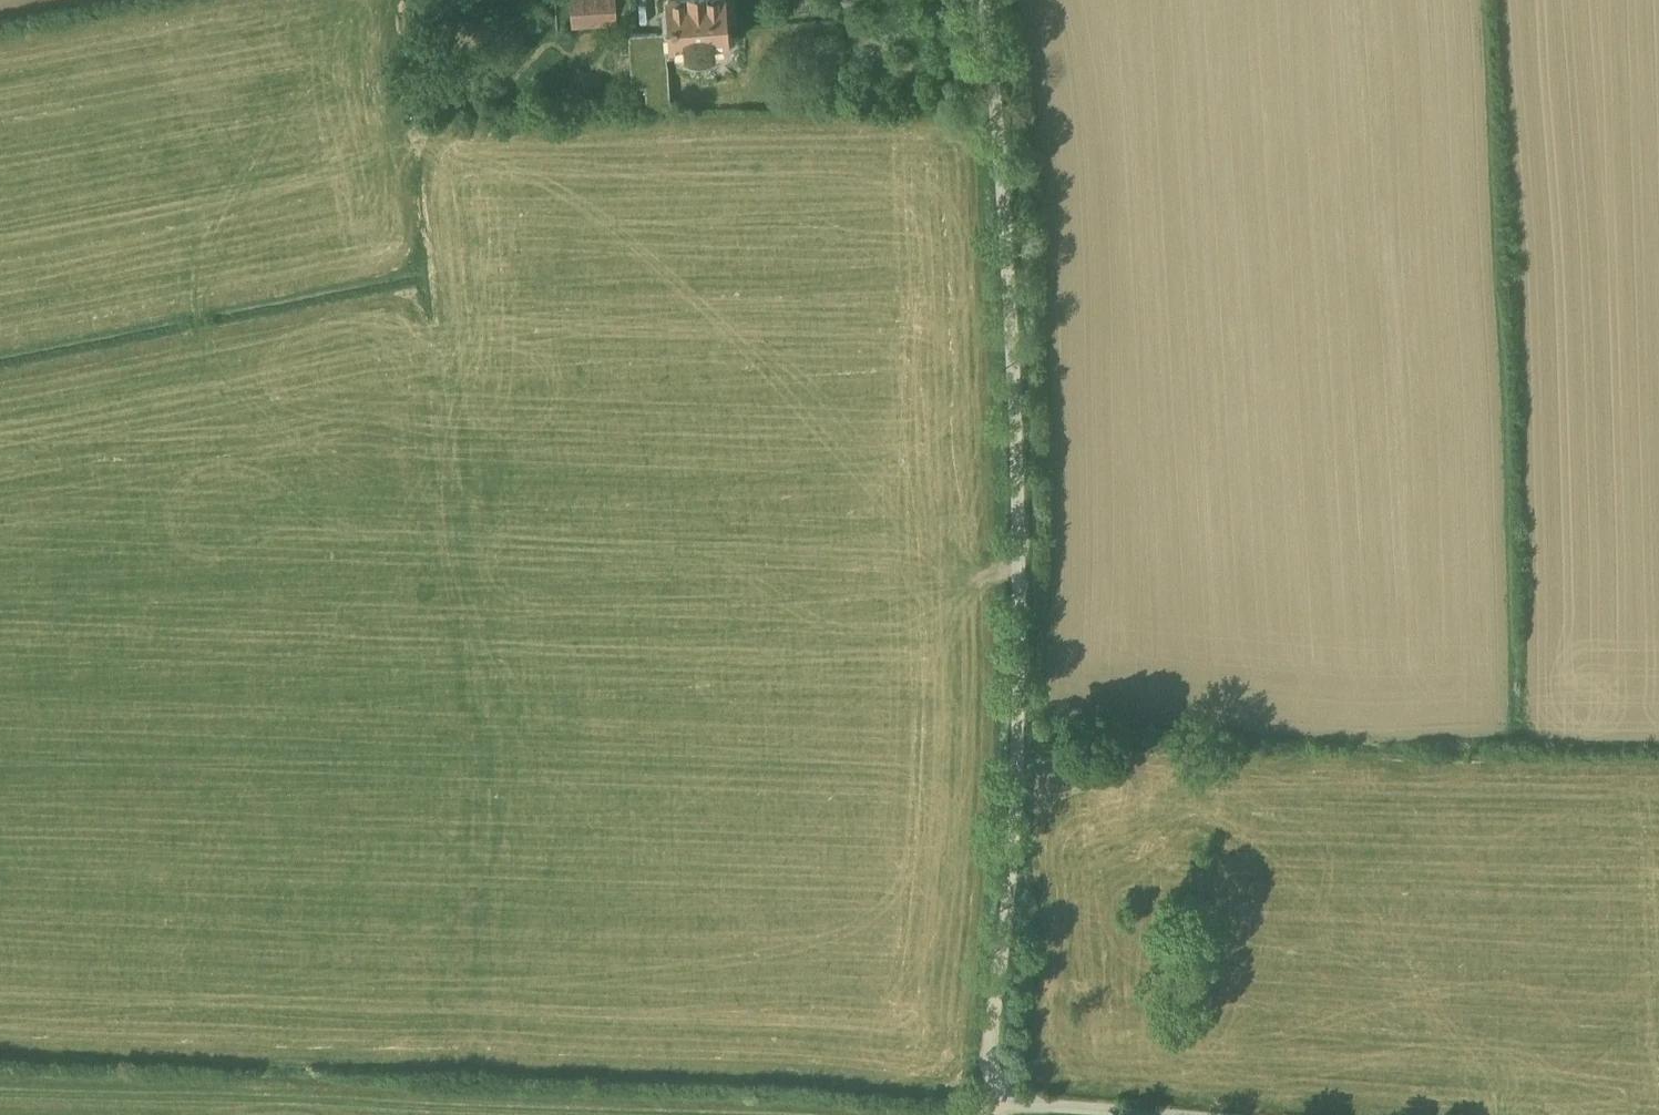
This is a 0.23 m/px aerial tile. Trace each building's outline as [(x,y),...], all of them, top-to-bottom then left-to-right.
[(575,23),(614,20),(613,8),(613,0),(574,0),(575,23)] [(671,35),(669,35),(670,52),(686,51),(692,52),(698,52),(704,52),(708,51),(713,49),(729,48),(728,31),(726,31),(724,0),(668,0),(671,35)] [(633,85),(645,84),(647,111),(669,109),(665,31),(620,34),(621,50),(631,50),(633,85)]
